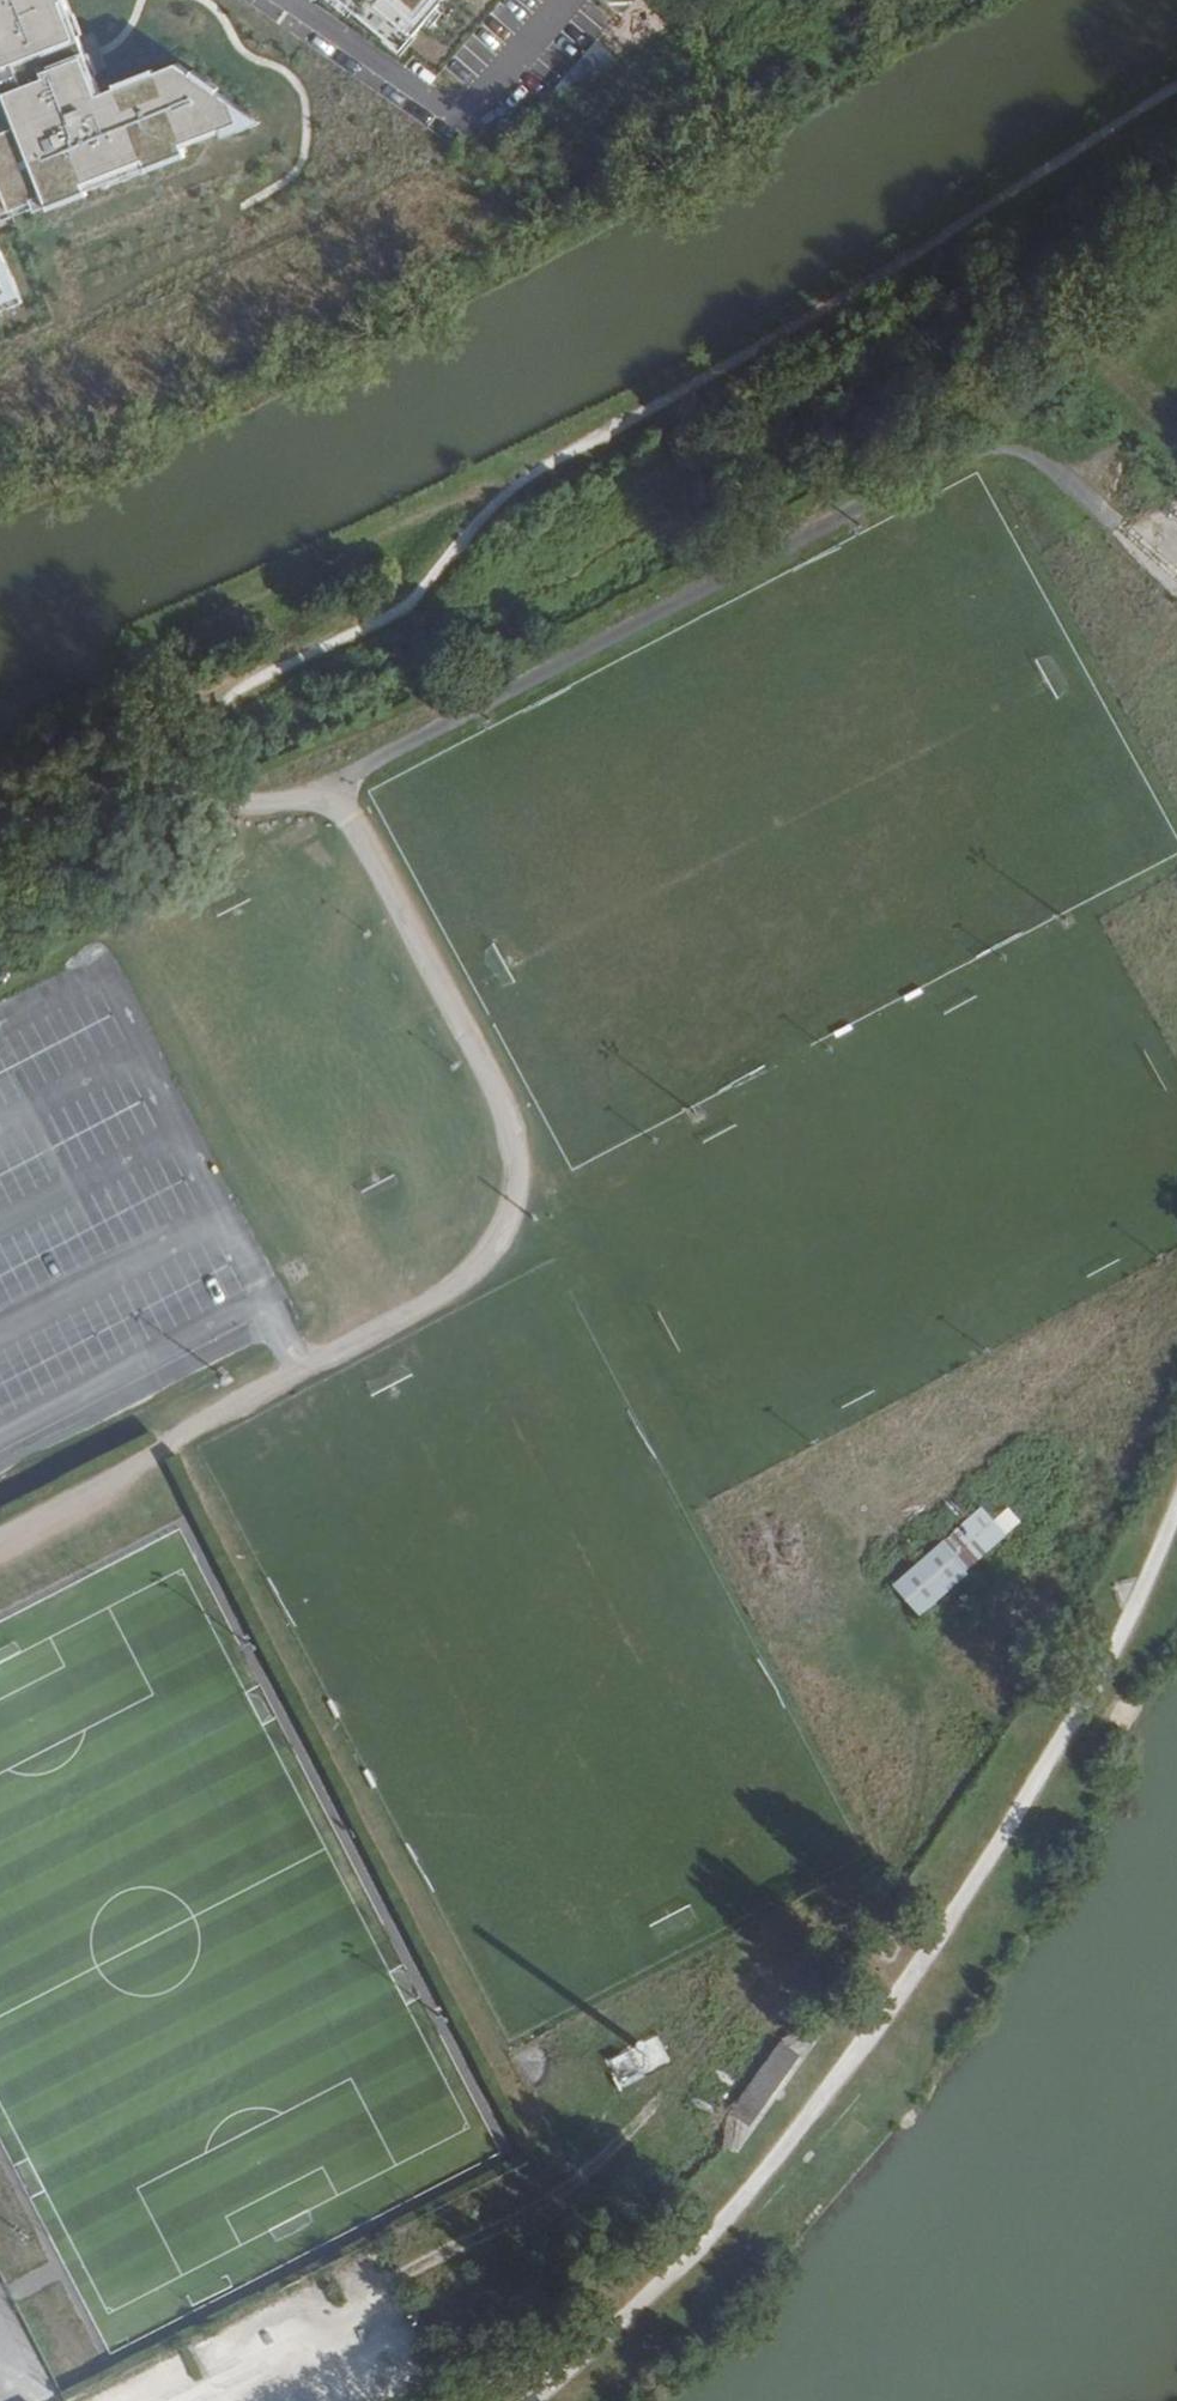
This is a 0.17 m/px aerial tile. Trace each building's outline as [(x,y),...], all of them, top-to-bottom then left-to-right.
[(7,118),(0,121),(0,217),(234,125),(226,105),(173,62),(101,90),(65,0),(0,0),(0,99),(7,118)] [(407,59),(455,0),(335,0),(407,59)] [(21,297),(0,244),(0,306),(21,297)] [(205,808),(192,818),(200,829),(213,818),(205,808)] [(952,1533),(912,1570),(932,1596),(976,1561),(952,1533)] [(808,2025),(780,2045),(791,2052),(814,2037),(808,2025)] [(780,2045),(730,2113),(740,2120),(748,2128),(800,2059),(794,2055),(791,2052),(780,2045)] [(740,2120),(730,2113),(723,2149),(734,2150),(740,2120)]
